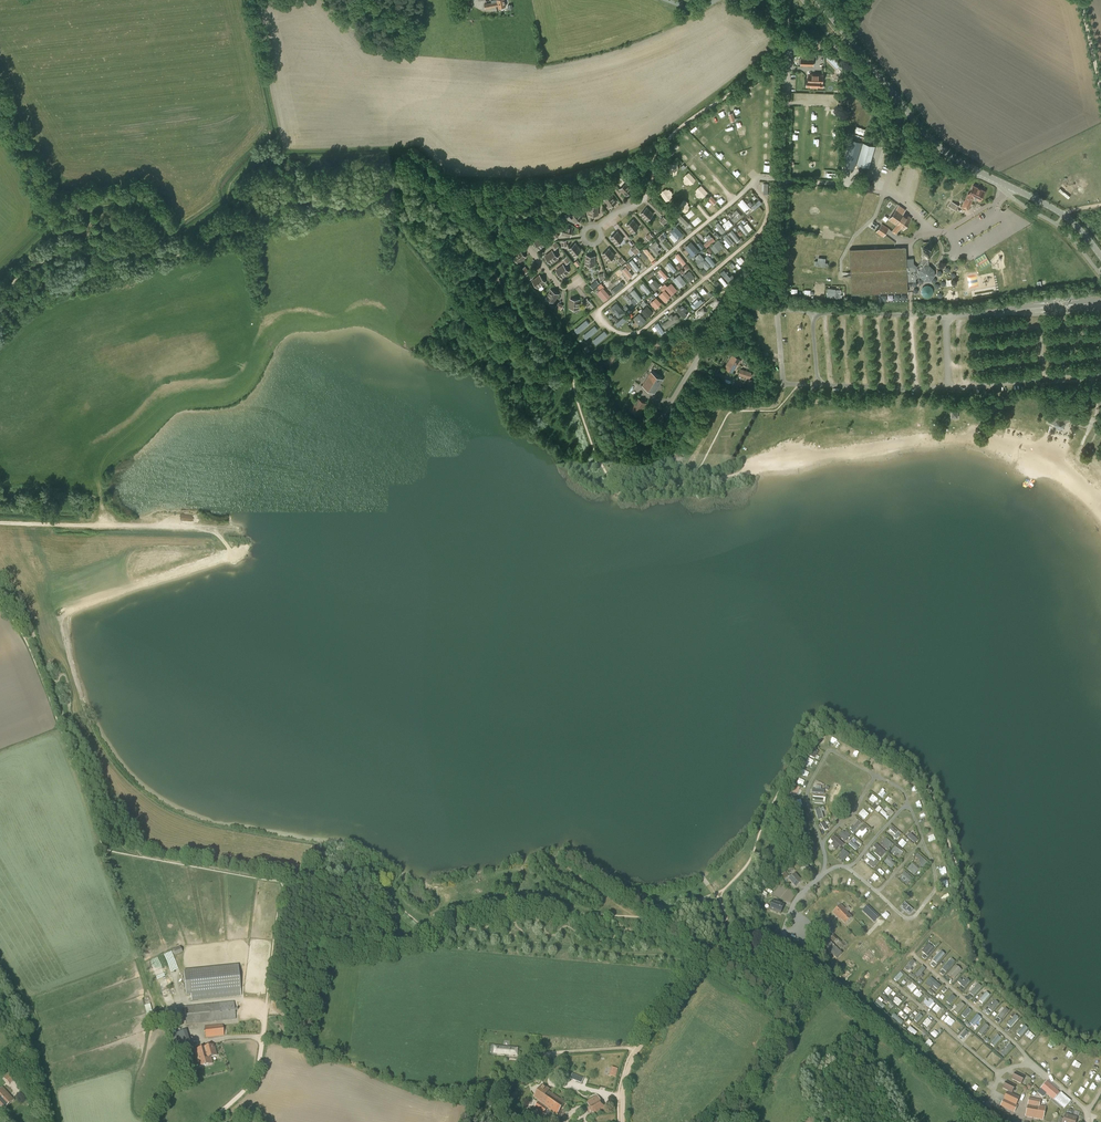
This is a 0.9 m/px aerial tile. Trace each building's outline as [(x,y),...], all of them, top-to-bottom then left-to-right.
[(505,0),(495,0),(492,1),(493,2),(484,4),(485,9),(498,6),(498,8),(506,6),(505,0)] [(457,11),(466,14),(467,11),(470,12),(472,6),(458,3),(457,11)] [(813,65),(813,57),(801,56),(801,65),(813,65)] [(806,86),(822,87),(823,73),(808,73),(807,77),(806,77),(806,86)] [(706,136),(701,141),(705,145),(710,141),(706,136)] [(861,141),(850,137),(842,164),(853,167),(861,141)] [(863,141),(857,162),(869,165),(875,144),(863,141)] [(678,173),(680,164),(670,162),(668,171),(678,173)] [(867,169),(861,167),(859,171),(859,173),(865,175),(866,175),(867,169)] [(689,172),(683,179),(691,186),(697,178),(689,172)] [(632,189),(626,183),(620,189),(626,195),(632,189)] [(695,191),(702,199),(709,192),(702,184),(695,191)] [(973,185),(969,193),(968,193),(963,204),(969,207),(974,197),(980,200),(985,191),(973,185)] [(670,200),(675,191),(666,186),(661,195),(670,200)] [(612,194),(604,199),(610,207),(617,202),(612,194)] [(715,204),(718,201),(712,195),(709,198),(715,204)] [(724,196),(719,201),(722,205),(727,201),(724,196)] [(743,198),(738,203),(748,212),(752,208),(743,198)] [(681,210),(688,211),(690,201),(683,199),(681,210)] [(755,209),(763,202),(760,199),(752,206),(755,209)] [(952,201),(949,207),(957,210),(959,205),(952,201)] [(714,213),(717,207),(710,202),(707,208),(714,213)] [(589,215),(598,215),(598,206),(589,205),(589,215)] [(899,205),(891,216),(905,226),(911,218),(904,212),(905,210),(899,205)] [(647,207),(640,214),(647,220),(653,214),(647,207)] [(738,209),(734,212),(737,215),(733,218),(735,221),(743,216),(738,209)] [(577,210),(570,215),(576,222),(583,217),(577,210)] [(752,224),(754,223),(756,225),(759,223),(756,220),(759,218),(753,211),(746,217),(752,224)] [(687,227),(691,223),(682,214),(678,217),(687,227)] [(905,226),(891,216),(888,219),(896,225),(892,231),(896,234),(900,228),(903,230),(905,226)] [(724,223),(728,228),(734,224),(729,219),(724,223)] [(626,225),(632,232),(639,227),(633,220),(626,225)] [(716,224),(723,233),(726,230),(719,221),(716,224)] [(745,234),(753,229),(749,222),(744,225),(742,222),(739,224),(745,234)] [(882,223),(876,232),(883,237),(889,228),(882,223)] [(561,234),(570,236),(572,227),(564,225),(561,234)] [(676,241),(684,232),(676,225),(671,231),(673,233),(670,235),(676,241)] [(733,229),(730,232),(738,242),(741,239),(733,229)] [(623,239),(617,232),(611,237),(616,244),(623,239)] [(709,239),(704,243),(707,247),(716,239),(710,233),(707,236),(709,239)] [(725,243),(728,247),(735,242),(728,233),(724,236),(728,242),(725,243)] [(541,236),(534,242),(539,249),(547,243),(541,236)] [(658,250),(661,247),(658,244),(660,243),(657,240),(649,246),(657,255),(661,252),(658,250)] [(719,240),(711,246),(716,253),(724,247),(719,240)] [(691,253),(689,254),(691,257),(700,251),(693,241),(686,245),(691,253)] [(568,249),(574,256),(581,250),(575,243),(568,249)] [(636,254),(641,251),(637,244),(632,247),(636,254)] [(930,248),(929,247),(928,247),(927,246),(925,247),(924,247),(923,248),(922,249),(922,250),(922,253),(922,254),(923,255),(924,255),(925,256),(926,256),(927,256),(929,255),(930,254),(931,253),(931,251),(931,249),(930,248)] [(652,260),(656,258),(648,247),(644,249),(652,260)] [(916,278),(915,278),(915,268),(917,266),(914,263),(914,258),(913,258),(906,258),(906,247),(850,249),(851,272),(851,277),(851,294),(901,292),(908,292),(907,282),(916,281),(916,278)] [(615,255),(609,248),(602,254),(608,261),(615,255)] [(526,257),(520,250),(513,255),(518,262),(526,257)] [(545,256),(550,263),(558,257),(552,250),(545,256)] [(684,265),(687,262),(679,252),(676,255),(684,265)] [(701,252),(695,257),(703,267),(704,266),(707,269),(712,265),(701,252)] [(713,266),(717,263),(709,254),(706,257),(713,266)] [(586,255),(585,264),(594,265),(595,256),(586,255)] [(619,259),(623,264),(627,260),(623,256),(619,259)] [(819,257),(819,260),(815,260),(815,265),(829,265),(829,262),(827,262),(827,257),(819,257)] [(630,261),(638,271),(641,268),(633,258),(630,261)] [(924,259),(915,268),(915,278),(916,278),(920,276),(924,280),(930,280),(934,276),(934,270),(930,266),(929,266),(929,259),(924,259)] [(674,272),(678,269),(670,261),(667,264),(674,272)] [(563,265),(556,270),(561,277),(569,272),(563,265)] [(521,269),(524,274),(529,271),(525,266),(521,269)] [(623,268),(629,278),(634,275),(628,266),(623,268)] [(660,278),(663,281),(669,276),(662,268),(658,270),(663,276),(660,278)] [(654,269),(648,275),(650,278),(656,272),(654,269)] [(690,281),(696,276),(690,269),(684,274),(690,281)] [(721,272),(729,281),(732,278),(725,269),(721,272)] [(530,272),(526,276),(529,280),(534,277),(530,272)] [(673,279),(681,288),(687,282),(680,273),(673,279)] [(545,282),(540,275),(532,281),(538,288),(545,282)] [(726,286),(729,284),(723,276),(720,278),(726,286)] [(612,290),(615,293),(625,284),(620,278),(615,282),(617,285),(612,290)] [(591,284),(594,288),(601,283),(597,279),(591,284)] [(655,289),(660,284),(655,279),(650,284),(655,289)] [(648,294),(651,291),(644,282),(641,285),(648,294)] [(660,286),(663,290),(667,288),(672,294),(678,290),(673,282),(668,285),(666,283),(660,286)] [(706,282),(703,285),(712,295),(715,292),(706,282)] [(606,301),(612,295),(601,283),(598,286),(601,288),(597,291),(606,301)] [(933,296),(933,285),(922,286),(923,297),(933,296)] [(628,294),(631,297),(634,294),(640,301),(643,298),(635,288),(628,294)] [(828,288),(828,297),(842,297),(842,288),(828,288)] [(666,301),(672,295),(665,289),(659,295),(666,301)] [(559,294),(551,290),(546,297),(554,302),(559,294)] [(657,308),(663,302),(657,297),(651,302),(657,308)] [(582,301),(586,306),(590,302),(587,298),(582,301)] [(698,307),(705,301),(702,298),(695,304),(698,307)] [(579,299),(570,299),(570,308),(579,308),(579,299)] [(620,317),(626,311),(617,302),(611,308),(620,317)] [(681,307),(679,305),(676,309),(685,317),(689,314),(686,311),(688,309),(683,304),(681,307)] [(642,310),(649,317),(654,311),(648,305),(642,310)] [(642,325),(648,320),(640,312),(634,317),(642,325)] [(673,313),(669,315),(671,318),(663,323),(666,327),(681,319),(678,313),(674,315),(673,313)] [(618,321),(622,326),(626,322),(623,318),(618,321)] [(575,329),(578,334),(590,323),(587,319),(575,329)] [(662,334),(666,331),(659,322),(655,325),(662,334)] [(596,325),(583,334),(586,339),(599,330),(596,325)] [(596,344),(609,334),(605,330),(593,340),(596,344)] [(732,354),(725,367),(732,372),(737,363),(738,364),(741,359),(732,354)] [(740,369),(738,375),(745,377),(749,378),(750,378),(752,372),(740,369)] [(663,379),(651,371),(642,385),(655,393),(663,379)] [(637,397),(628,411),(638,417),(647,404),(637,397)] [(1056,428),(1060,429),(1063,427),(1064,423),(1069,421),(1074,422),(1075,417),(1067,415),(1067,416),(1058,414),(1052,418),(1052,417),(1050,423),(1054,424),(1056,428)] [(818,756),(820,751),(813,748),(810,756),(819,759),(820,757),(818,756)] [(809,758),(806,763),(811,766),(815,761),(809,758)] [(875,764),(872,769),(878,772),(881,767),(875,764)] [(800,796),(803,789),(796,786),(793,794),(800,796)] [(874,795),(870,799),(875,803),(879,799),(874,795)] [(890,796),(886,801),(890,805),(894,799),(890,796)] [(825,807),(816,809),(819,820),(825,818),(823,810),(826,809),(825,807)] [(859,814),(865,819),(870,814),(864,809),(859,814)] [(888,819),(894,812),(891,809),(888,813),(883,810),(881,813),(888,819)] [(874,827),(882,818),(876,812),(868,821),(874,827)] [(853,827),(851,830),(855,833),(863,822),(857,818),(851,825),(853,827)] [(829,828),(827,826),(829,823),(825,819),(821,824),(828,830),(829,828)] [(858,834),(862,838),(870,829),(865,825),(858,834)] [(893,826),(888,831),(897,839),(902,834),(893,826)] [(840,836),(846,842),(852,836),(845,830),(840,836)] [(912,833),(909,837),(916,843),(919,839),(912,833)] [(835,835),(832,838),(835,841),(832,844),(837,849),(840,845),(843,847),(845,844),(835,835)] [(854,838),(850,845),(858,850),(862,844),(854,838)] [(887,838),(882,843),(889,850),(894,844),(887,838)] [(877,843),(874,846),(877,849),(875,852),(882,858),(887,852),(877,843)] [(896,856),(898,854),(901,857),(905,852),(896,845),(891,852),(896,856)] [(845,849),(839,856),(844,861),(850,854),(845,849)] [(869,862),(874,867),(879,862),(870,853),(867,855),(871,859),(869,862)] [(924,869),(929,862),(919,853),(916,857),(922,862),(919,865),(924,869)] [(892,861),(894,859),(890,856),(885,862),(892,869),(896,864),(892,861)] [(913,863),(908,869),(915,875),(921,869),(913,863)] [(800,868),(807,877),(813,872),(806,864),(800,868)] [(909,884),(914,878),(906,871),(901,876),(909,884)] [(788,879),(796,887),(802,881),(795,873),(788,879)] [(898,888),(902,892),(906,887),(902,884),(898,888)] [(894,891),(888,897),(896,904),(902,898),(894,891)] [(769,910),(780,914),(784,905),(773,901),(769,910)] [(910,914),(915,909),(906,902),(901,907),(910,914)] [(851,909),(848,906),(845,909),(841,905),(833,913),(839,919),(840,919),(845,924),(852,918),(847,912),(851,909)] [(879,917),(867,906),(862,911),(874,922),(879,917)] [(887,912),(873,925),(877,929),(891,916),(887,912)] [(816,919),(820,927),(826,925),(822,916),(816,919)] [(829,940),(840,951),(847,944),(844,940),(842,943),(834,935),(829,940)] [(829,940),(823,945),(837,959),(842,953),(829,940)] [(929,943),(922,951),(928,956),(935,949),(929,943)] [(173,948),(175,955),(183,952),(180,946),(173,948)] [(937,964),(946,954),(942,951),(933,960),(937,964)] [(952,958),(943,969),(947,972),(956,961),(952,958)] [(913,959),(905,968),(909,971),(917,962),(913,959)] [(238,964),(183,970),(186,995),(191,994),(191,1001),(241,996),(238,964)] [(957,965),(949,974),(956,979),(963,969),(957,965)] [(917,974),(922,978),(925,975),(922,973),(927,968),(924,966),(917,974)] [(897,981),(904,974),(901,972),(895,979),(897,981)] [(964,975),(958,982),(965,988),(971,981),(964,975)] [(926,983),(932,988),(934,985),(939,989),(942,986),(932,977),(926,983)] [(913,983),(909,988),(913,992),(918,987),(913,983)] [(975,996),(982,986),(979,983),(971,993),(975,996)] [(889,987),(885,992),(889,995),(894,990),(889,987)] [(918,989),(914,993),(919,997),(922,993),(918,989)] [(987,991),(980,1000),(984,1003),(991,995),(987,991)] [(953,994),(947,1001),(951,1004),(957,997),(953,994)] [(886,1006),(882,1002),(884,1000),(881,997),(876,1001),(884,1008),(886,1006)] [(899,1006),(903,1002),(898,997),(894,1001),(899,1006)] [(143,1000),(149,1022),(154,1020),(149,998),(143,1000)] [(989,1015),(1000,1003),(997,1000),(987,1012),(989,1015)] [(184,1006),(186,1024),(236,1019),(234,1001),(184,1006)] [(962,1002),(954,1011),(958,1014),(966,1005),(962,1002)] [(937,1004),(933,1009),(938,1013),(942,1008),(937,1004)] [(1002,1020),(1010,1010),(1006,1007),(998,1017),(1002,1020)] [(969,1008),(963,1015),(966,1018),(972,1010),(969,1008)] [(901,1025),(904,1021),(895,1013),(892,1016),(901,1025)] [(978,1014),(970,1023),(975,1026),(983,1018),(978,1014)] [(929,1027),(933,1021),(928,1018),(924,1024),(929,1027)] [(986,1023),(979,1032),(983,1035),(990,1026),(986,1023)] [(224,1035),(223,1024),(204,1026),(205,1037),(224,1035)] [(911,1026),(908,1029),(916,1035),(919,1032),(911,1026)] [(1021,1036),(1027,1030),(1024,1026),(1018,1032),(1021,1036)] [(186,1030),(173,1034),(179,1054),(193,1050),(186,1030)] [(968,1033),(965,1030),(960,1036),(963,1039),(968,1033)] [(996,1039),(993,1036),(990,1040),(996,1045),(1002,1038),(999,1035),(996,1039)] [(930,1039),(925,1044),(930,1048),(934,1043),(930,1039)] [(1005,1055),(1014,1046),(1011,1043),(1002,1053),(1005,1055)] [(214,1045),(194,1050),(199,1067),(213,1064),(211,1058),(217,1056),(214,1045)] [(493,1054),(506,1055),(507,1055),(518,1056),(518,1048),(494,1046),(493,1054)] [(8,1063),(4,1067),(9,1073),(13,1069),(8,1063)] [(610,1075),(617,1077),(619,1068),(612,1066),(610,1075)] [(16,1079),(10,1072),(3,1078),(9,1085),(16,1079)] [(1012,1079),(1021,1084),(1025,1077),(1016,1073),(1012,1079)] [(1006,1082),(1003,1088),(1012,1093),(1015,1086),(1006,1082)] [(1047,1082),(1041,1088),(1046,1093),(1048,1094),(1054,1099),(1059,1093),(1057,1092),(1047,1082)] [(535,1108),(540,1111),(552,1093),(549,1091),(550,1090),(542,1085),(534,1098),(539,1101),(535,1108)] [(0,1090),(0,1106),(4,1110),(14,1100),(2,1087),(0,1090)] [(1037,1092),(1037,1093),(1043,1097),(1046,1093),(1041,1088),(1039,1090),(1037,1092)] [(1016,1105),(1020,1097),(1008,1091),(1004,1100),(1001,1104),(1001,1106),(1014,1112),(1017,1106),(1016,1105)] [(552,1093),(540,1111),(544,1114),(547,1108),(558,1115),(566,1102),(552,1093)] [(1060,1094),(1054,1100),(1064,1109),(1071,1101),(1069,1100),(1060,1093),(1060,1094)] [(605,1108),(600,1101),(597,1096),(587,1102),(594,1115),(605,1108)] [(1039,1106),(1041,1101),(1029,1098),(1025,1116),(1043,1120),(1046,1107),(1039,1106)]
